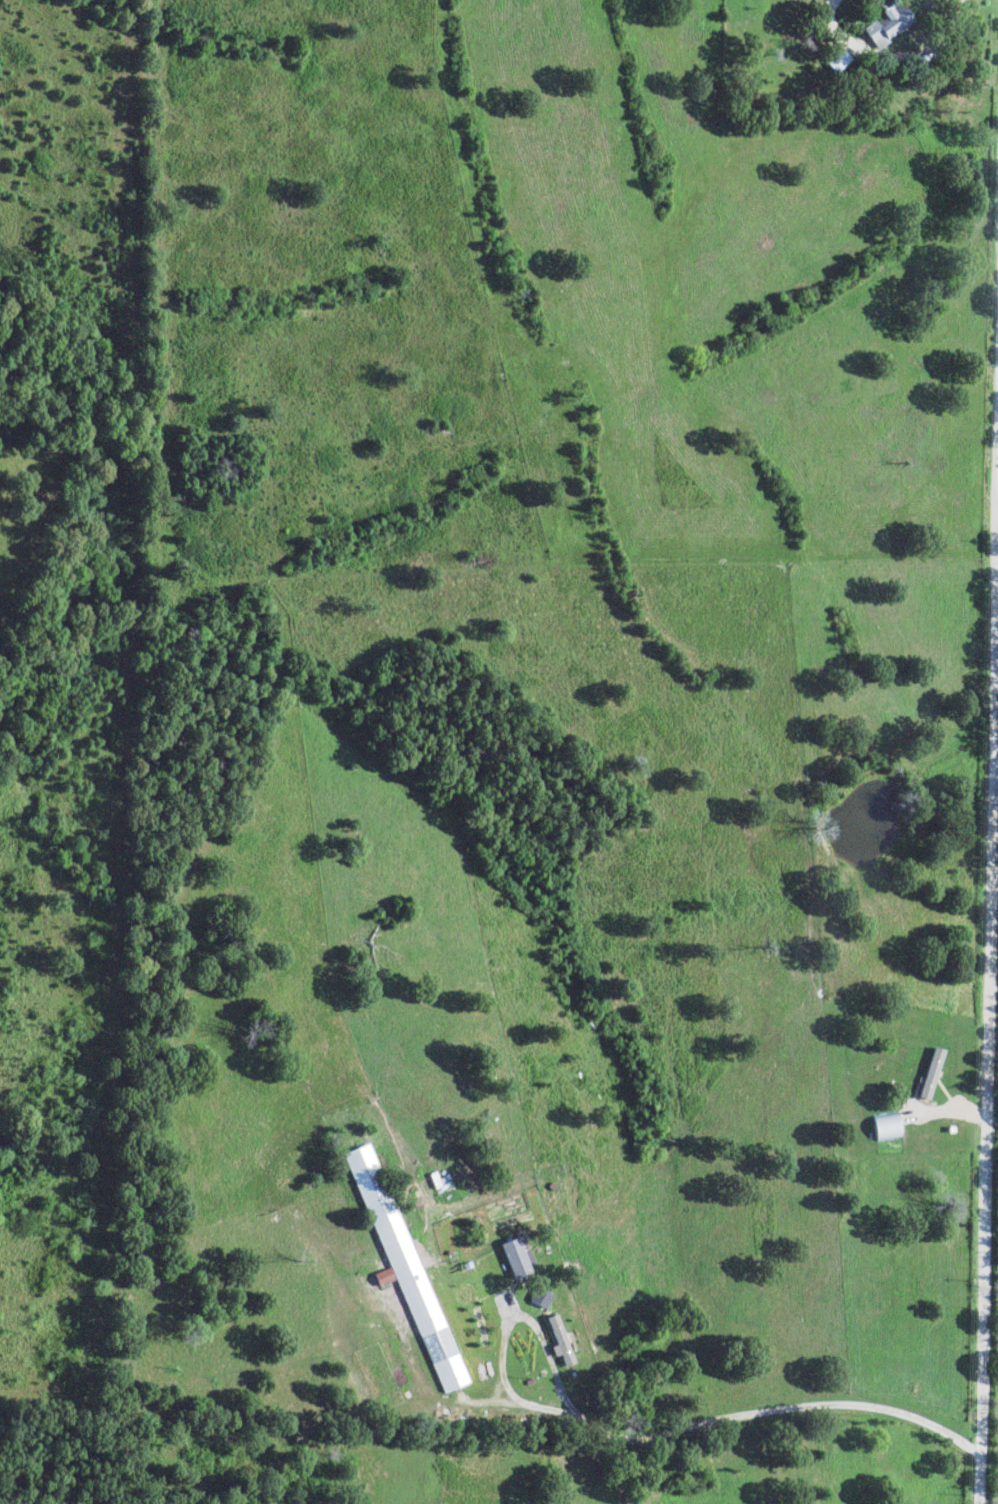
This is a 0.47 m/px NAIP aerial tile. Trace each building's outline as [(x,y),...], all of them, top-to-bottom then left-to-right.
[(877,48),(916,22),(904,3),(894,10),(893,8),(864,28),(877,48)] [(920,1097),(931,1100),(946,1050),(935,1047),(920,1097)] [(902,1139),(900,1114),(875,1115),(877,1141),(902,1139)] [(387,1269),(375,1274),(379,1286),(400,1279),(441,1394),(463,1386),(377,1142),(346,1152),(387,1269)] [(501,1245),(514,1279),(532,1272),(530,1266),(535,1264),(530,1250),(524,1252),(519,1238),(501,1245)] [(530,1302),(546,1309),(553,1295),(537,1287),(530,1302)] [(555,1357),(561,1355),(566,1367),(576,1363),(557,1314),(547,1318),(557,1345),(551,1347),(555,1357)]
